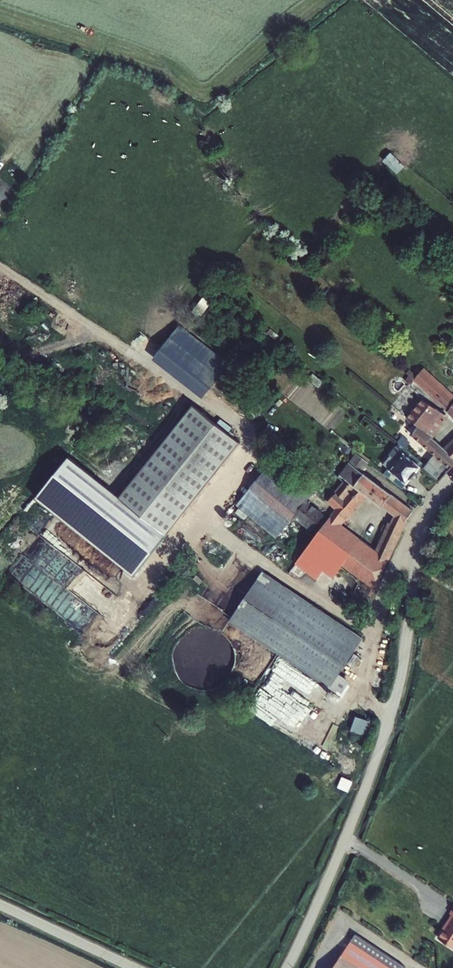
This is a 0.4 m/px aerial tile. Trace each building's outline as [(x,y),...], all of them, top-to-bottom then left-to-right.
[(202,399),(229,366),(179,327),(153,360),(202,399)] [(451,384),(447,387),(425,367),(419,373),(417,371),(412,377),(416,382),(435,399),(447,410),(452,415),(452,386),(451,384)] [(402,397),(397,393),(390,401),(410,416),(413,413),(398,401),(402,397)] [(447,410),(435,399),(428,408),(431,411),(435,406),(444,414),(447,410)] [(410,416),(390,401),(387,405),(406,421),(410,416)] [(194,406),(119,497),(168,535),(240,443),(194,406)] [(432,432),(444,414),(435,406),(431,411),(428,408),(417,422),(418,422),(432,432)] [(447,447),(431,434),(432,432),(418,422),(417,422),(411,432),(436,453),(430,461),(446,474),(452,466),(452,452),(447,447)] [(358,451),(342,473),(346,476),(354,483),(365,470),(364,469),(370,460),(358,451)] [(407,451),(387,473),(402,485),(421,463),(407,451)] [(135,575),(168,535),(119,497),(70,458),(36,498),(135,575)] [(446,474),(430,461),(427,463),(424,467),(440,480),(446,474)] [(276,462),(271,467),(305,497),(310,491),(276,462)] [(305,497),(271,467),(247,495),(282,524),(293,512),(305,497)] [(392,491),(365,470),(354,483),(366,491),(383,503),(392,491)] [(298,556),(299,557),(320,571),(325,563),(335,570),(345,557),(366,572),(364,578),(376,584),(406,518),(413,508),(392,491),(383,503),(394,511),(388,523),(384,520),(382,524),(386,527),(373,549),(341,526),(366,491),(354,483),(346,476),(333,488),(334,489),(326,497),(336,505),(298,556)] [(275,532),(282,524),(247,495),(241,502),(275,532)] [(321,511),(305,497),(293,512),(306,523),(310,525),(321,511)] [(236,608),(260,626),(283,587),(260,573),(251,585),(236,608)] [(376,584),(364,578),(353,601),(366,606),(376,584)] [(283,587),(260,626),(253,638),(310,675),(315,674),(323,675),(328,679),(357,634),(283,587)] [(227,622),(253,638),(260,626),(236,608),(227,622)] [(325,684),(328,679),(323,675),(315,674),(310,675),(325,684)] [(370,720),(354,714),(349,729),(364,734),(370,720)] [(433,936),(451,946),(452,943),(452,903),(450,901),(444,911),(447,912),(433,936)] [(325,967),(401,967),(399,967),(401,963),(351,930),(325,967)]
